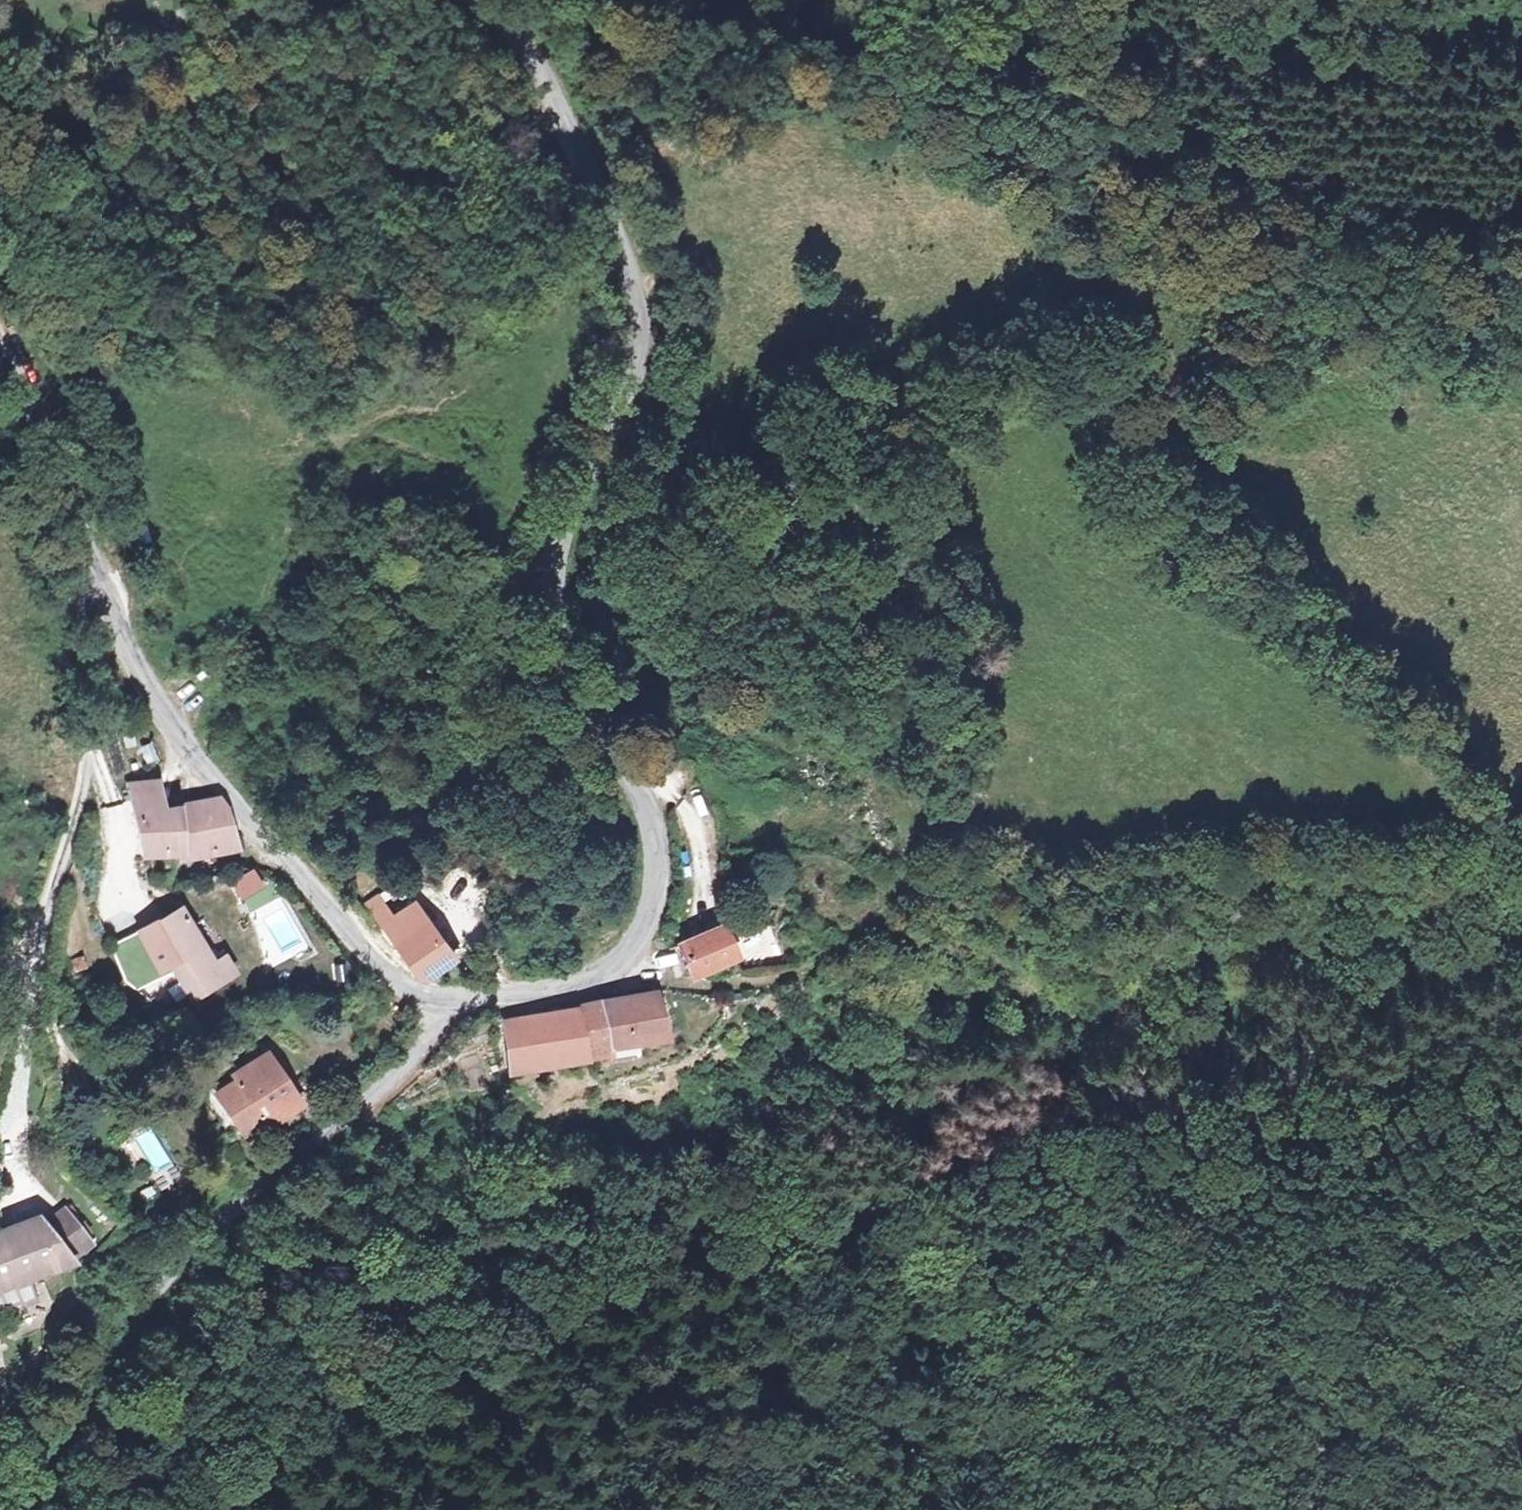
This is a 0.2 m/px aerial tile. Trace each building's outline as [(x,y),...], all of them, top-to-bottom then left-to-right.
[(154,770),(126,778),(145,851),(181,841),(184,848),(237,835),(224,785),(162,799),(154,770)] [(124,848),(138,845),(132,822),(118,826),(124,848)] [(239,902),(264,890),(254,869),(229,881),(239,902)] [(377,903),(386,914),(397,906),(390,894),(377,903)] [(416,901),(383,926),(423,985),(456,962),(416,901)] [(123,912),(94,927),(118,970),(137,986),(179,965),(193,985),(234,962),(225,946),(209,953),(178,904),(137,926),(133,927),(123,912)] [(717,928),(672,949),(688,984),(733,965),(717,928)] [(665,981),(607,993),(618,1043),(675,1030),(665,981)] [(607,993),(507,1015),(518,1075),(621,1054),(618,1043),(607,993)] [(240,1070),(218,1083),(243,1121),(262,1110),(264,1112),(296,1093),(270,1049),(238,1068),(240,1070)] [(154,1177),(172,1167),(148,1126),(130,1136),(154,1177)] [(0,1229),(0,1283),(4,1281),(8,1281),(74,1249),(55,1207),(34,1218),(32,1212),(0,1229)]
